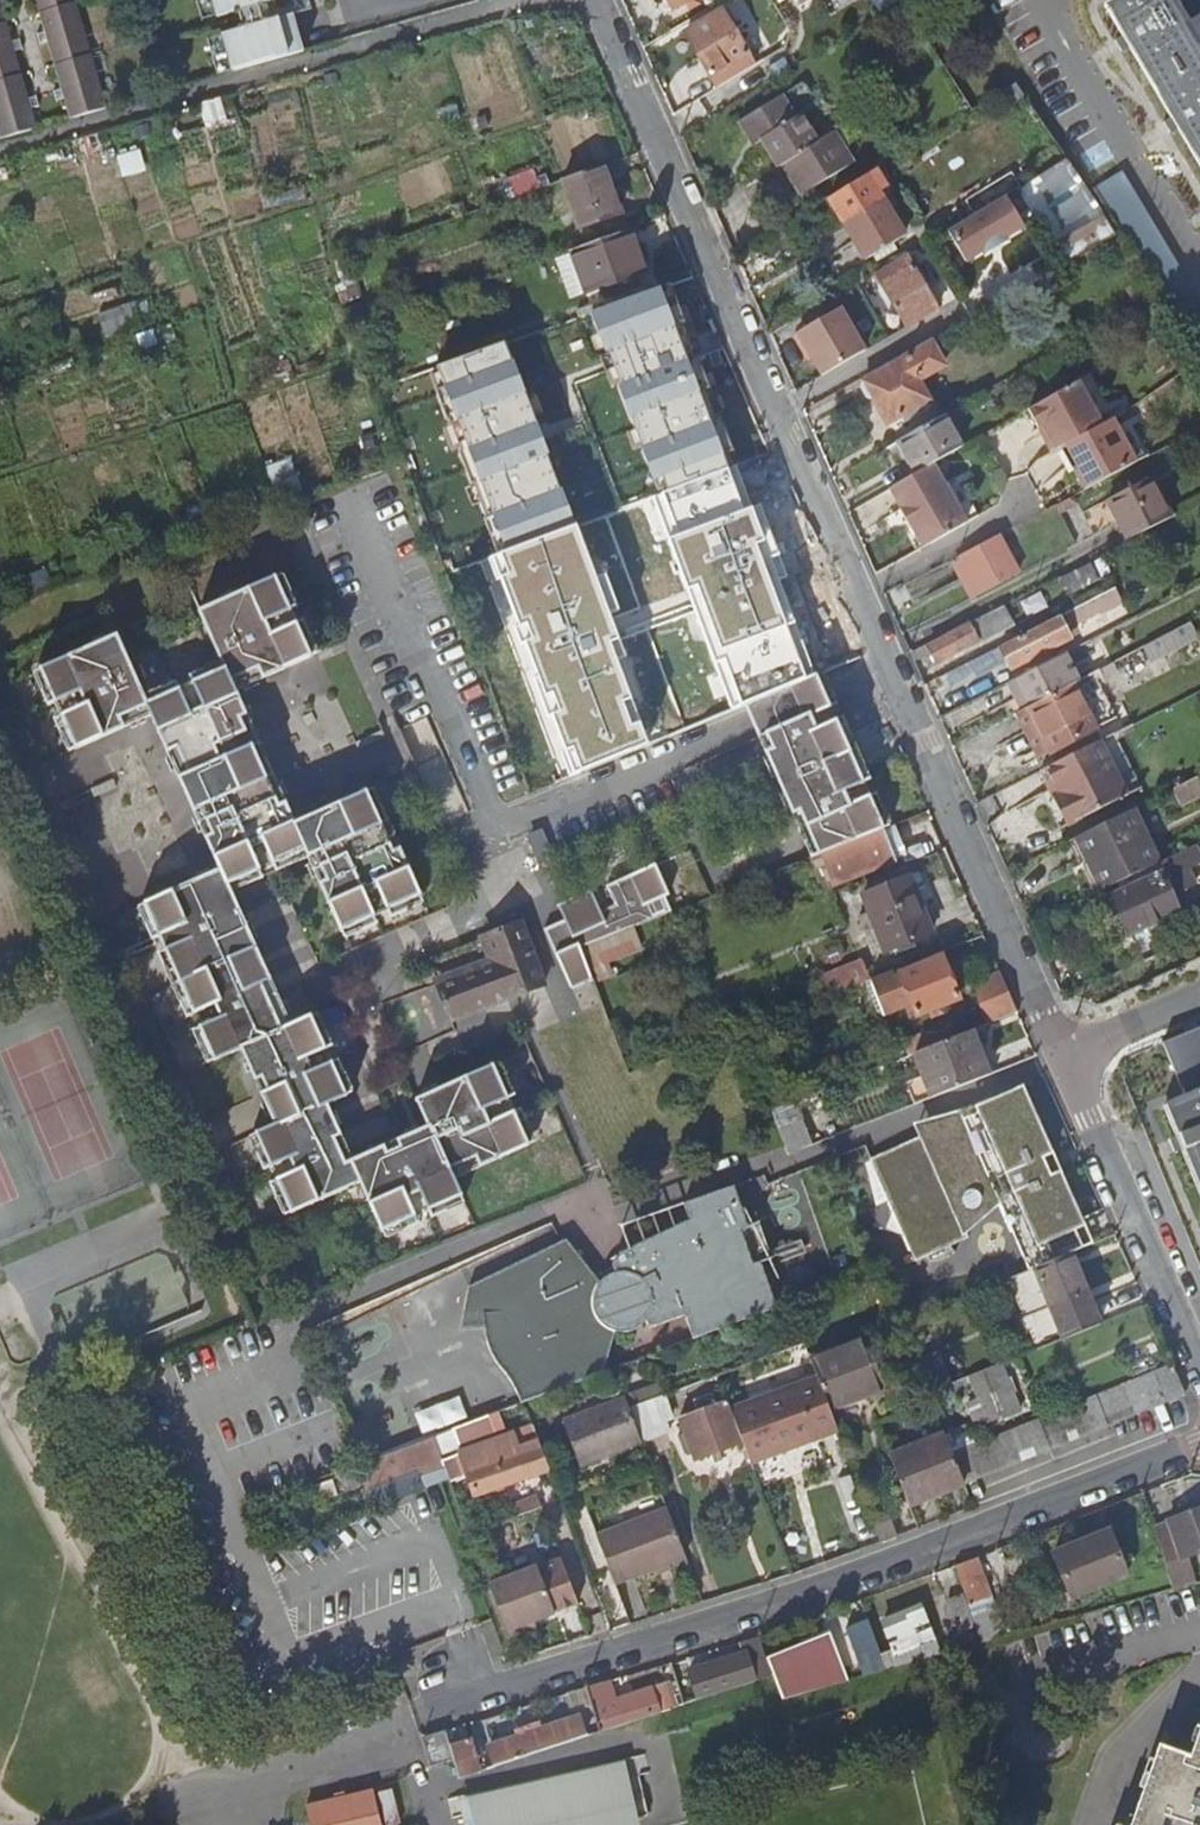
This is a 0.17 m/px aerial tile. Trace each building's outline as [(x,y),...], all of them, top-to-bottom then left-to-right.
[(106,112),(91,59),(76,7),(74,0),(36,0),(40,16),(56,69),(71,121),(106,112)] [(213,1),(218,20),(238,15),(240,23),(242,32),(222,38),(227,56),(232,75),(304,54),(293,17),(263,26),(260,17),(258,8),(284,0),(212,0),(213,1)] [(758,57),(774,49),(748,0),(733,0),(729,2),(758,57)] [(1176,0),(1121,0),(1106,9),(1199,167),(1199,40),(1176,0)] [(37,131),(22,79),(7,26),(0,3),(0,136),(2,142),(37,131)] [(725,9),(687,32),(721,90),(761,68),(725,9)] [(218,79),(232,75),(227,56),(212,60),(218,79)] [(836,133),(819,142),(803,115),(796,119),(783,96),(743,119),(757,143),(765,139),(781,166),(785,164),(803,195),(854,165),(836,133)] [(620,212),(604,165),(563,180),(581,227),(620,212)] [(890,186),(881,170),(833,201),(869,260),(907,237),(880,193),(890,186)] [(968,201),(977,216),(1009,197),(1023,190),(1013,173),(968,201)] [(1027,229),(1009,197),(977,216),(950,232),(968,263),(987,252),(989,254),(1010,243),(1008,240),(1027,229)] [(646,273),(631,229),(572,250),(587,293),(646,273)] [(914,265),(884,284),(910,326),(940,308),(914,265)] [(673,284),(591,314),(659,491),(737,462),(673,284)] [(822,376),(867,350),(836,298),(792,324),(822,376)] [(510,342),(443,366),(511,554),(582,526),(510,342)] [(908,359),(867,384),(890,424),(932,401),(908,359)] [(1079,383),(1102,425),(1113,419),(1116,418),(1092,375),(1079,383)] [(1079,383),(1029,411),(1039,429),(1045,426),(1057,449),(1063,446),(1068,443),(1102,425),(1079,383)] [(1113,419),(1136,462),(1148,455),(1126,412),(1124,413),(1116,418),(1113,419)] [(946,417),(901,442),(918,474),(932,466),(963,448),(946,417)] [(1102,425),(1068,443),(1081,467),(1076,470),(1086,489),(1136,462),(1113,419),(1102,425)] [(1039,429),(1051,452),(1057,449),(1045,426),(1039,429)] [(1068,443),(1063,446),(1076,470),(1081,467),(1068,443)] [(913,528),(926,549),(965,526),(932,466),(918,474),(890,490),(903,510),(897,513),(908,531),(913,528)] [(1106,498),(1129,540),(1176,514),(1153,472),(1106,498)] [(731,543),(706,479),(659,496),(683,561),(731,543)] [(1002,533),(964,554),(983,590),(1021,569),(1002,533)] [(737,560),(697,575),(717,628),(726,624),(757,611),(737,560)] [(1103,579),(1093,563),(1066,577),(1075,594),(1103,579)] [(1023,572),(1021,569),(983,590),(984,593),(1023,572)] [(198,610),(215,650),(294,619),(274,576),(198,610)] [(1118,587),(1107,593),(1115,607),(1126,602),(1118,587)] [(757,611),(726,624),(739,655),(750,650),(800,629),(817,622),(804,591),(757,611)] [(1107,593),(1073,611),(1080,625),(1115,607),(1107,593)] [(975,617),(984,639),(1017,624),(1008,603),(975,617)] [(1063,618),(1004,648),(1015,668),(1074,638),(1063,618)] [(137,681),(59,711),(76,749),(125,727),(119,714),(134,707),(139,720),(150,716),(155,728),(182,718),(197,751),(197,752),(240,735),(234,722),(247,717),(235,690),(310,655),(294,619),(215,650),(223,667),(146,701),(137,681)] [(1190,622),(1164,636),(1148,645),(1144,647),(1152,662),(1198,637),(1190,622)] [(975,624),(927,648),(935,666),(984,641),(975,624)] [(750,650),(770,696),(819,675),(800,629),(750,650)] [(40,669),(59,711),(137,681),(116,635),(40,669)] [(1065,655),(1008,685),(1022,712),(1032,706),(1077,682),(1079,681),(1065,655)] [(750,715),(755,728),(828,697),(822,683),(819,675),(770,696),(746,706),(750,715)] [(1100,725),(1077,682),(1032,706),(1056,749),(1100,725)] [(828,697),(755,728),(759,737),(769,733),(832,706),(828,697)] [(767,756),(772,769),(845,739),(832,706),(769,733),(777,751),(767,756)] [(119,714),(125,727),(139,720),(134,707),(119,714)] [(234,722),(240,735),(253,730),(247,717),(234,722)] [(182,718),(155,728),(170,762),(197,751),(182,718)] [(170,762),(206,841),(288,806),(253,730),(240,735),(197,752),(197,751),(170,762)] [(769,733),(759,737),(767,756),(777,751),(769,733)] [(845,739),(772,769),(782,792),(854,762),(845,739)] [(1063,796),(1055,800),(1070,828),(1128,798),(1114,769),(1100,742),(1049,768),(1063,796)] [(1130,761),(1114,769),(1128,798),(1144,789),(1130,761)] [(782,792),(790,811),(862,781),(854,762),(782,792)] [(1049,768),(1041,772),(1055,800),(1063,796),(1049,768)] [(790,811),(792,816),(801,812),(806,827),(798,830),(810,859),(822,854),(882,830),(862,781),(790,811)] [(1177,790),(1184,804),(1199,796),(1199,792),(1195,781),(1177,790)] [(366,791),(374,810),(381,807),(372,788),(366,791)] [(144,903),(145,906),(272,853),(374,810),(366,791),(295,822),(288,806),(206,841),(218,870),(144,903)] [(374,810),(381,825),(388,822),(381,807),(374,810)] [(374,810),(272,853),(276,863),(304,850),(318,881),(393,852),(381,825),(374,810)] [(1135,811),(1082,838),(1095,866),(1085,871),(1096,894),(1160,863),(1135,811)] [(801,812),(792,816),(798,830),(806,827),(801,812)] [(388,822),(381,825),(393,852),(400,849),(388,822)] [(895,862),(882,830),(822,854),(835,886),(895,862)] [(393,852),(318,881),(334,916),(415,882),(400,849),(393,852)] [(272,853),(145,906),(178,980),(256,948),(227,885),(276,863),(272,853)] [(1188,867),(1181,853),(1160,863),(1163,871),(1113,895),(1133,935),(1183,911),(1167,877),(1188,867)] [(569,985),(592,975),(582,950),(635,928),(668,915),(661,898),(666,897),(653,866),(608,885),(615,902),(603,908),(593,885),(559,899),(566,914),(545,923),(569,985)] [(933,932),(910,876),(863,895),(869,911),(858,915),(864,930),(875,926),(885,951),(933,932)] [(415,882),(334,916),(341,931),(421,894),(415,882)] [(284,902),(248,910),(252,926),(288,917),(284,902)] [(437,983),(451,1019),(545,984),(531,950),(524,931),(520,922),(485,936),(495,961),(437,983)] [(524,931),(531,950),(539,947),(532,928),(524,931)] [(582,950),(592,975),(595,985),(614,976),(609,963),(643,949),(635,928),(582,950)] [(178,980),(196,1020),(267,994),(262,983),(270,979),(256,948),(178,980)] [(908,1009),(912,1019),(960,999),(943,958),(897,977),(894,970),(869,979),(864,981),(878,1014),(886,1018),(908,1009)] [(816,980),(822,998),(864,981),(869,979),(862,961),(816,980)] [(976,986),(993,1024),(1018,1014),(1001,976),(976,986)] [(262,983),(267,994),(275,990),(270,979),(262,983)] [(267,994),(196,1020),(214,1060),(240,1049),(250,1070),(323,1043),(310,1015),(291,1024),(277,993),(268,997),(267,994)] [(904,1042),(909,1057),(916,1054),(958,1038),(952,1023),(904,1042)] [(1187,1098),(1199,1092),(1199,1031),(1166,1045),(1187,1098)] [(958,1038),(916,1054),(932,1100),(990,1078),(973,1032),(958,1038)] [(323,1043),(250,1070),(255,1081),(262,1078),(267,1090),(261,1093),(266,1105),(339,1078),(323,1043)] [(337,1125),(265,1152),(294,1211),(362,1178),(380,1216),(405,1206),(460,1184),(456,1177),(491,1160),(479,1131),(518,1116),(494,1065),(493,1064),(489,1065),(444,1085),(450,1098),(436,1105),(429,1092),(416,1098),(428,1126),(398,1139),(401,1147),(388,1153),(384,1145),(353,1159),(347,1147),(340,1151),(334,1139),(341,1135),(337,1125)] [(255,1133),(265,1152),(337,1125),(327,1104),(347,1095),(339,1078),(266,1105),(275,1123),(255,1133)] [(255,1081),(261,1093),(267,1090),(262,1078),(255,1081)] [(450,1098),(444,1085),(429,1092),(436,1105),(450,1098)] [(1187,1098),(1166,1106),(1199,1190),(1199,1092),(1187,1098)] [(810,1095),(774,1109),(791,1155),(863,1127),(854,1103),(809,1120),(804,1106),(813,1103),(810,1095)] [(479,1131),(491,1160),(531,1141),(518,1116),(479,1131)] [(340,1151),(347,1147),(341,1135),(334,1139),(340,1151)] [(401,1147),(398,1139),(384,1145),(388,1153),(401,1147)] [(460,1184),(405,1206),(411,1221),(465,1194),(460,1184)] [(474,1288),(466,1320),(505,1301),(510,1312),(488,1322),(494,1334),(500,1342),(514,1360),(520,1371),(523,1387),(523,1403),(526,1402),(780,1306),(764,1264),(775,1259),(762,1223),(751,1231),(735,1186),(685,1206),(691,1224),(622,1255),(617,1257),(614,1261),(614,1266),(618,1278),(600,1285),(567,1242),(474,1288)] [(405,1206),(380,1216),(388,1232),(411,1221),(405,1206)] [(1080,1253),(1093,1284),(1133,1267),(1119,1236),(1080,1253)] [(1071,1252),(1038,1265),(1053,1305),(1066,1337),(1100,1323),(1087,1292),(1071,1252)] [(1038,1265),(1012,1276),(1039,1348),(1066,1337),(1053,1305),(1038,1265)] [(462,1334),(488,1322),(510,1312),(505,1301),(466,1320),(462,1334)] [(849,1345),(868,1395),(886,1388),(867,1338),(849,1345)] [(849,1345),(811,1359),(818,1377),(831,1411),(868,1395),(849,1345)] [(953,1453),(965,1483),(1184,1395),(1186,1394),(1173,1365),(953,1453)] [(995,1392),(990,1394),(994,1403),(1016,1394),(1007,1372),(989,1379),(995,1392)] [(793,1387),(806,1421),(831,1411),(818,1377),(793,1387)] [(665,1385),(628,1398),(632,1410),(669,1395),(665,1385)] [(793,1387),(732,1410),(745,1444),(806,1421),(793,1387)] [(632,1410),(643,1439),(654,1434),(647,1417),(675,1405),(671,1394),(669,1395),(632,1410)] [(1001,1419),(994,1403),(990,1394),(971,1402),(981,1428),(1001,1419)] [(423,1431),(469,1420),(464,1397),(418,1408),(423,1431)] [(581,1468),(644,1444),(643,1439),(632,1410),(628,1398),(565,1421),(581,1468)] [(698,1462),(745,1444),(732,1410),(729,1401),(681,1420),(688,1437),(685,1439),(684,1437),(681,1438),(688,1456),(695,1454),(698,1462)] [(509,1417),(506,1409),(467,1424),(473,1438),(497,1429),(495,1422),(509,1417)] [(477,1492),(548,1463),(540,1440),(517,1449),(511,1435),(461,1456),(477,1492)] [(891,1456),(910,1504),(965,1483),(953,1453),(946,1435),(891,1456)] [(417,1481),(448,1470),(435,1436),(358,1466),(362,1474),(368,1471),(374,1488),(414,1473),(417,1481)] [(669,1510),(597,1536),(616,1586),(687,1560),(669,1510)] [(1170,1526),(1183,1559),(1199,1553),(1199,1510),(1169,1522),(1170,1526)] [(1170,1526),(1155,1531),(1159,1544),(1166,1565),(1183,1559),(1170,1526)] [(1052,1555),(1070,1599),(1126,1576),(1109,1532),(1052,1555)] [(1166,1565),(1172,1587),(1191,1581),(1183,1559),(1166,1565)] [(975,1560),(955,1568),(966,1598),(976,1626),(982,1644),(1003,1639),(975,1560)] [(545,1582),(496,1600),(516,1654),(534,1648),(532,1642),(543,1638),(563,1631),(559,1620),(583,1612),(570,1577),(546,1585),(545,1582)] [(958,1632),(976,1626),(966,1598),(948,1605),(958,1632)] [(924,1611),(884,1626),(896,1655),(935,1640),(924,1611)] [(846,1624),(834,1628),(852,1677),(864,1673),(846,1624)] [(865,1661),(882,1656),(871,1629),(855,1634),(865,1661)] [(812,1648),(768,1663),(773,1676),(779,1690),(800,1683),(803,1691),(841,1677),(829,1643),(824,1645),(822,1637),(810,1641),(812,1648)] [(532,1642),(534,1648),(545,1644),(543,1638),(532,1642)] [(695,1675),(704,1699),(753,1682),(742,1651),(708,1661),(711,1669),(695,1675)] [(668,1665),(616,1675),(619,1689),(670,1680),(668,1665)] [(595,1704),(605,1731),(652,1716),(646,1698),(620,1706),(616,1697),(595,1704)] [(490,1747),(496,1767),(603,1732),(594,1707),(578,1712),(580,1717),(539,1731),(537,1724),(517,1731),(519,1737),(490,1747)] [(1133,1812),(1199,1795),(1199,1728),(1188,1757),(1158,1746),(1133,1812)] [(446,1730),(422,1737),(431,1768),(456,1760),(450,1743),(446,1730)] [(468,1738),(450,1743),(456,1760),(462,1778),(479,1772),(468,1738)] [(461,1790),(467,1824),(641,1824),(631,1762),(461,1790)] [(381,1789),(386,1824),(400,1822),(395,1787),(381,1789)] [(309,1808),(313,1824),(382,1824),(374,1793),(309,1808)] [(1133,1812),(1128,1824),(1199,1824),(1199,1795),(1133,1812)]
